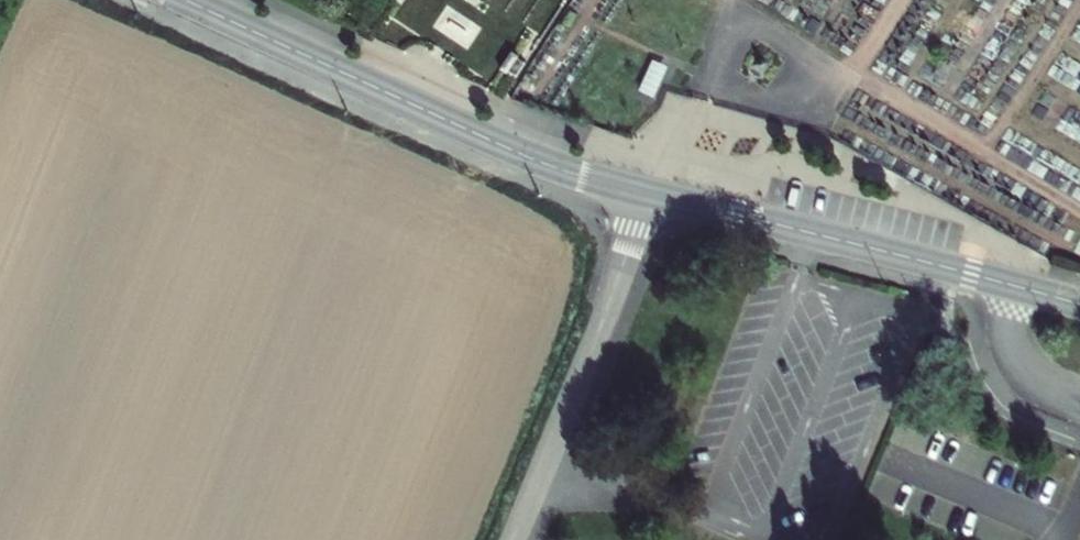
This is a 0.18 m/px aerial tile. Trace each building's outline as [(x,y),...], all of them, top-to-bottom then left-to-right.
[(764,52),(758,65),(771,71),(778,58),(764,52)] [(953,340),(935,333),(931,344),(949,351),(953,340)] [(891,469),(879,502),(906,512),(919,480),(891,469)] [(985,539),(986,539),(995,507),(929,491),(920,524),(985,539)]
